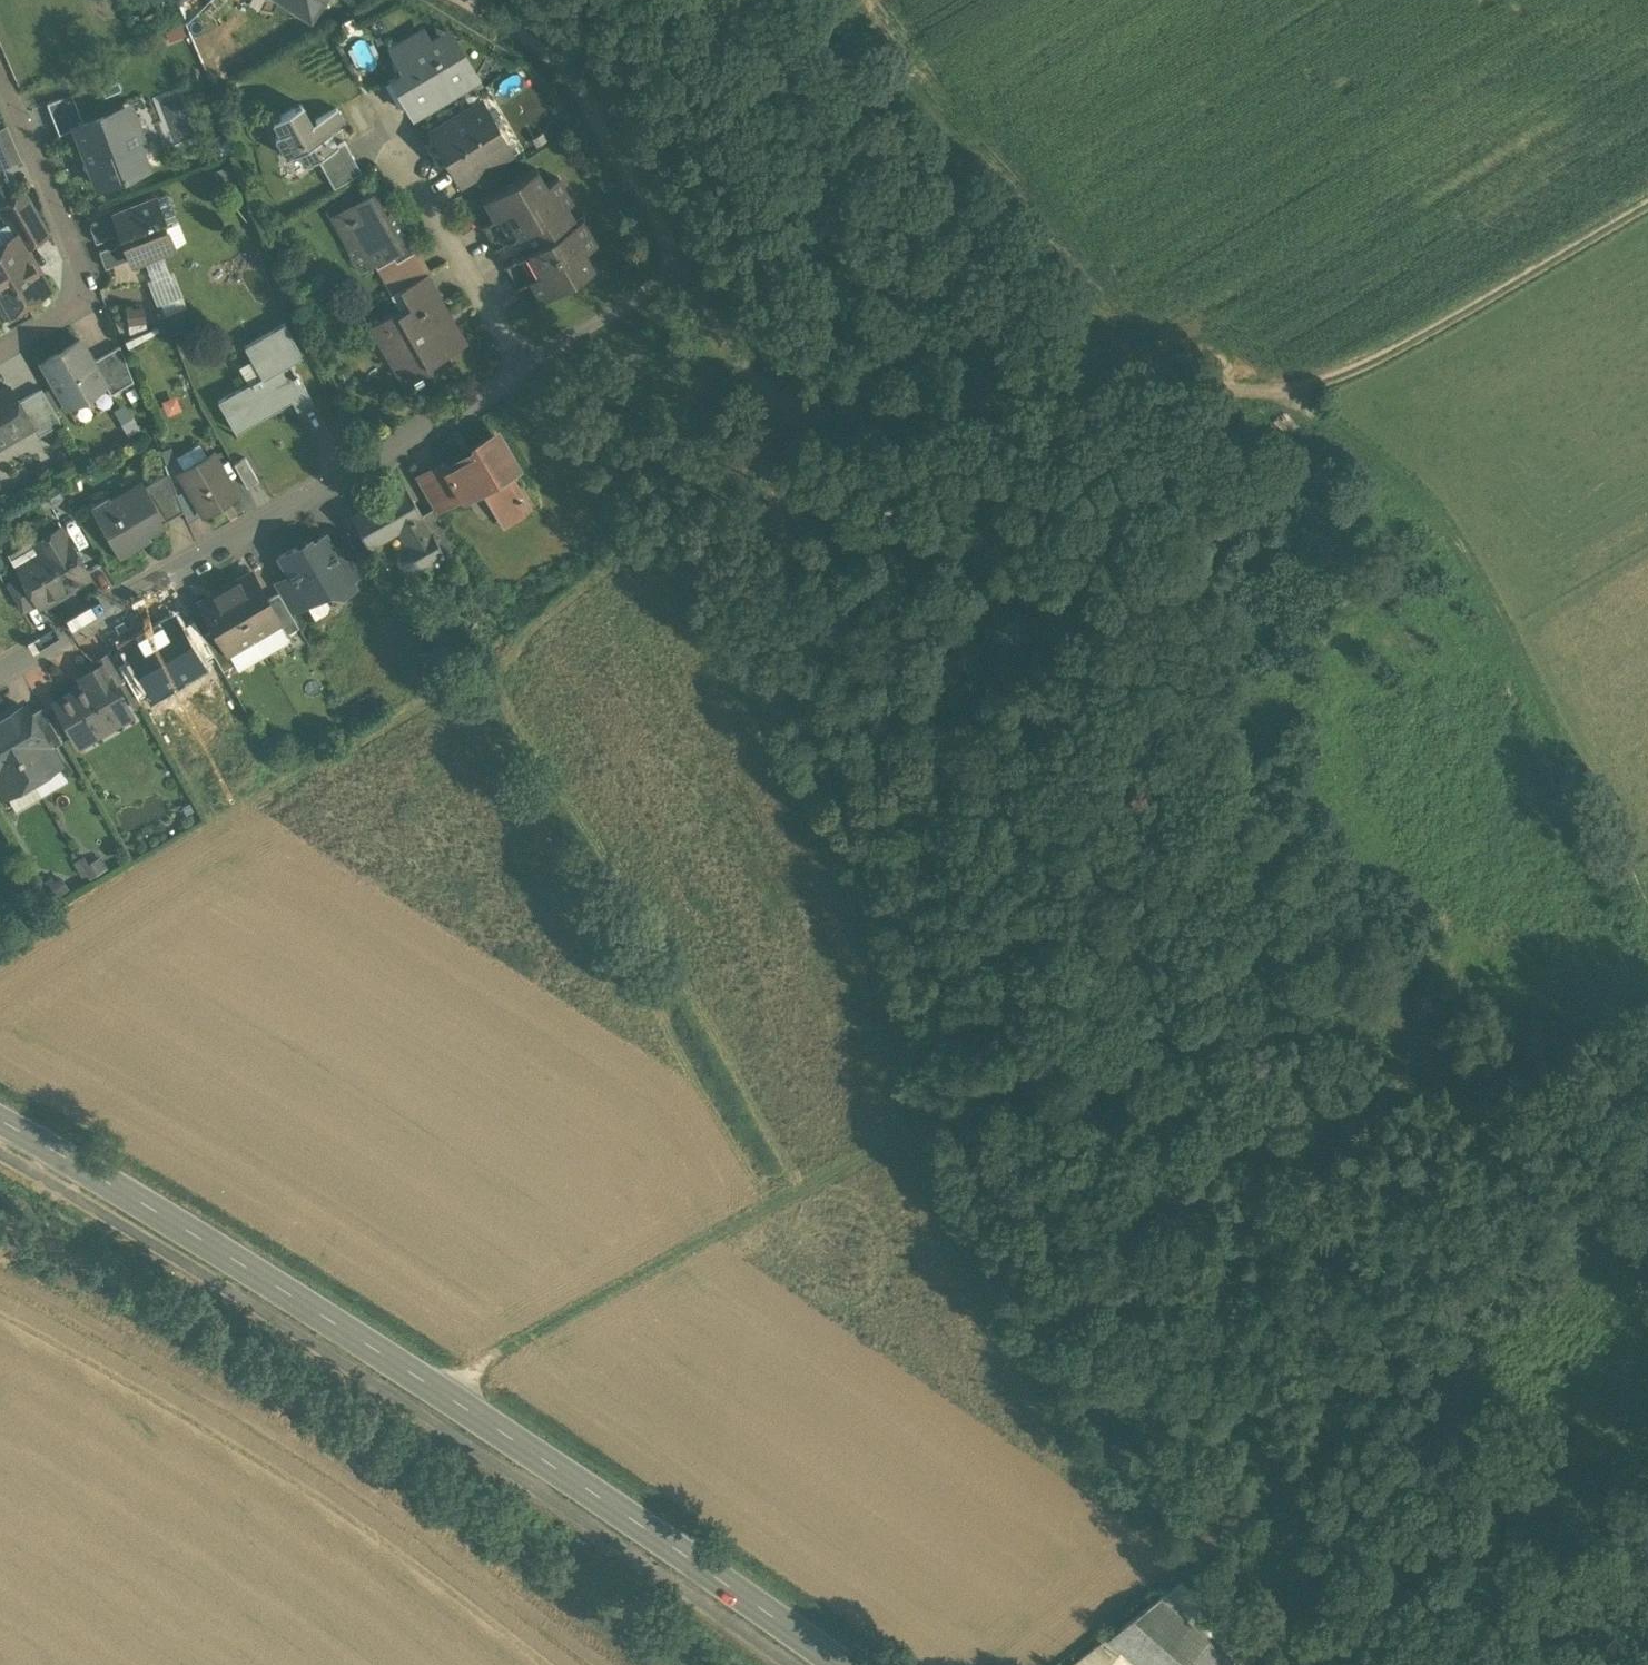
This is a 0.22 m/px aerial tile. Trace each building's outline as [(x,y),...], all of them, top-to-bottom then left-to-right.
[(296,8),(301,1),(314,9),(320,0),(284,0),(296,8)] [(419,29),(398,41),(410,61),(413,66),(396,76),(410,100),(423,92),(428,99),(471,74),(453,44),(446,48),(439,36),(427,42),(419,29)] [(410,100),(396,76),(413,66),(410,61),(383,77),(400,105),(410,100)] [(71,92),(46,102),(58,133),(75,126),(74,124),(82,121),(71,92)] [(309,118),(299,99),(278,111),(285,123),(273,130),(285,152),(295,147),(303,160),(316,153),(336,142),(335,141),(328,129),(344,120),(335,104),(309,118)] [(481,99),(430,128),(459,178),(509,149),(481,99)] [(82,121),(74,124),(75,126),(96,183),(146,163),(139,145),(143,143),(135,122),(131,124),(124,105),(82,121)] [(19,157),(6,127),(0,129),(0,164),(19,157)] [(336,142),(316,153),(332,183),(360,168),(343,136),(335,141),(336,142)] [(533,166),(483,195),(494,214),(504,208),(518,231),(524,228),(533,244),(527,248),(540,271),(530,277),(541,296),(591,266),(582,250),(596,242),(596,241),(594,242),(580,219),(582,217),(581,216),(574,220),(565,205),(572,201),(571,199),(569,200),(555,176),(557,175),(557,174),(543,182),(533,166)] [(377,185),(359,195),(365,206),(337,222),(350,243),(360,238),(372,258),(408,238),(377,185)] [(168,191),(154,196),(146,199),(153,217),(161,214),(162,216),(176,211),(168,191)] [(0,207),(15,233),(16,233),(23,245),(46,232),(24,193),(0,207)] [(146,199),(113,212),(114,215),(121,233),(124,231),(127,239),(124,240),(131,257),(132,262),(148,256),(151,249),(158,252),(173,246),(165,224),(163,225),(160,217),(162,216),(161,214),(153,217),(146,199)] [(494,214),(479,223),(479,224),(481,223),(493,244),(491,245),(492,246),(518,231),(504,208),(494,214)] [(114,215),(89,225),(95,242),(104,239),(105,237),(107,235),(110,235),(113,236),(121,233),(114,215)] [(16,233),(15,233),(0,242),(0,307),(3,311),(22,300),(25,300),(47,287),(23,245),(16,233)] [(109,247),(107,247),(98,250),(105,267),(131,257),(124,240),(116,243),(115,245),(113,247),(111,247),(109,247)] [(527,248),(501,262),(502,264),(504,263),(515,283),(514,284),(515,285),(530,277),(540,271),(527,248)] [(426,269),(398,284),(409,302),(415,313),(438,300),(442,297),(426,269)] [(438,300),(415,313),(409,302),(398,308),(396,305),(367,322),(368,323),(378,318),(396,350),(389,354),(403,379),(401,380),(401,382),(413,375),(414,376),(421,372),(420,371),(430,365),(428,360),(466,338),(465,337),(460,339),(438,300)] [(149,320),(146,302),(130,305),(133,323),(149,320)] [(283,320),(243,343),(261,373),(217,398),(235,429),(291,397),(281,380),(297,371),(290,359),(302,352),(283,320)] [(79,338),(41,361),(67,405),(77,399),(86,401),(93,397),(95,389),(105,383),(92,360),(79,338)] [(119,344),(92,360),(105,383),(110,393),(133,380),(119,344)] [(297,371),(281,380),(291,397),(297,407),(312,398),(297,371)] [(30,426),(31,425),(17,400),(9,385),(0,390),(0,443),(30,426)] [(40,387),(17,400),(31,425),(30,426),(36,436),(60,421),(40,387)] [(444,463),(443,463),(458,489),(461,494),(483,481),(497,507),(517,495),(520,502),(523,500),(505,468),(512,464),(492,430),(473,441),(472,447),(444,463)] [(203,439),(180,452),(187,465),(211,452),(203,439)] [(235,492),(211,452),(181,469),(190,484),(205,509),(235,492)] [(237,460),(248,483),(262,477),(250,453),(237,460)] [(439,461),(415,474),(432,503),(432,504),(458,489),(443,463),(444,463),(439,461)] [(168,471),(152,480),(153,482),(146,486),(165,519),(182,509),(176,492),(168,471)] [(404,481),(350,513),(367,543),(371,541),(401,524),(409,538),(404,541),(401,544),(399,549),(399,554),(401,559),(405,562),(410,564),(412,564),(416,564),(442,549),(420,510),(404,481)] [(143,482),(93,511),(118,554),(137,543),(133,537),(165,519),(146,486),(143,482)] [(190,484),(176,492),(182,509),(187,520),(205,509),(190,484)] [(432,503),(420,510),(440,545),(452,538),(432,504),(432,503)] [(89,575),(61,525),(40,537),(49,552),(35,560),(29,558),(21,563),(19,570),(22,575),(39,604),(89,575)] [(333,547),(325,532),(308,542),(305,538),(295,544),(278,554),(289,572),(302,596),(304,595),(326,583),(329,587),(340,590),(353,582),(333,547)] [(356,550),(349,538),(333,547),(350,576),(366,567),(356,550)] [(390,575),(371,541),(367,543),(356,550),(366,567),(375,584),(390,575)] [(267,597),(251,570),(225,585),(253,635),(279,621),(280,620),(267,597)] [(302,596),(289,572),(273,581),(278,590),(290,610),(307,600),(304,595),(302,596)] [(22,575),(7,584),(23,613),(39,604),(22,575)] [(253,635),(225,585),(199,600),(214,627),(227,650),(229,649),(253,635)] [(290,610),(278,590),(267,597),(280,620),(279,621),(286,632),(298,625),(290,610)] [(174,614),(148,629),(177,679),(202,665),(200,660),(180,626),(174,614)] [(213,653),(193,619),(180,626),(200,660),(213,653)] [(227,650),(214,627),(202,634),(222,669),(235,661),(229,649),(227,650)] [(148,629),(123,643),(130,655),(150,689),(152,693),(177,679),(148,629)] [(110,650),(96,658),(99,664),(102,662),(114,683),(125,676),(118,662),(110,650)] [(150,689),(130,655),(118,662),(125,676),(137,696),(150,689)] [(99,664),(80,675),(85,683),(54,701),(73,734),(90,724),(91,726),(105,718),(107,722),(129,710),(114,683),(102,662),(99,664)] [(18,704),(11,708),(9,714),(0,719),(0,722),(32,777),(58,763),(29,712),(25,706),(18,704)] [(61,740),(42,705),(29,712),(49,747),(61,740)] [(0,722),(0,782),(6,792),(32,777),(0,722)] [(1234,1640),(1183,1578),(1162,1594),(1226,1650),(1234,1640)] [(1109,1634),(1136,1657),(1145,1664),(1240,1664),(1226,1650),(1162,1594),(1109,1634)] [(1109,1634),(1087,1652),(1100,1663),(1102,1664),(1130,1664),(1136,1657),(1109,1634)] [(1075,1664),(1099,1664),(1100,1663),(1087,1652),(1075,1664)]
